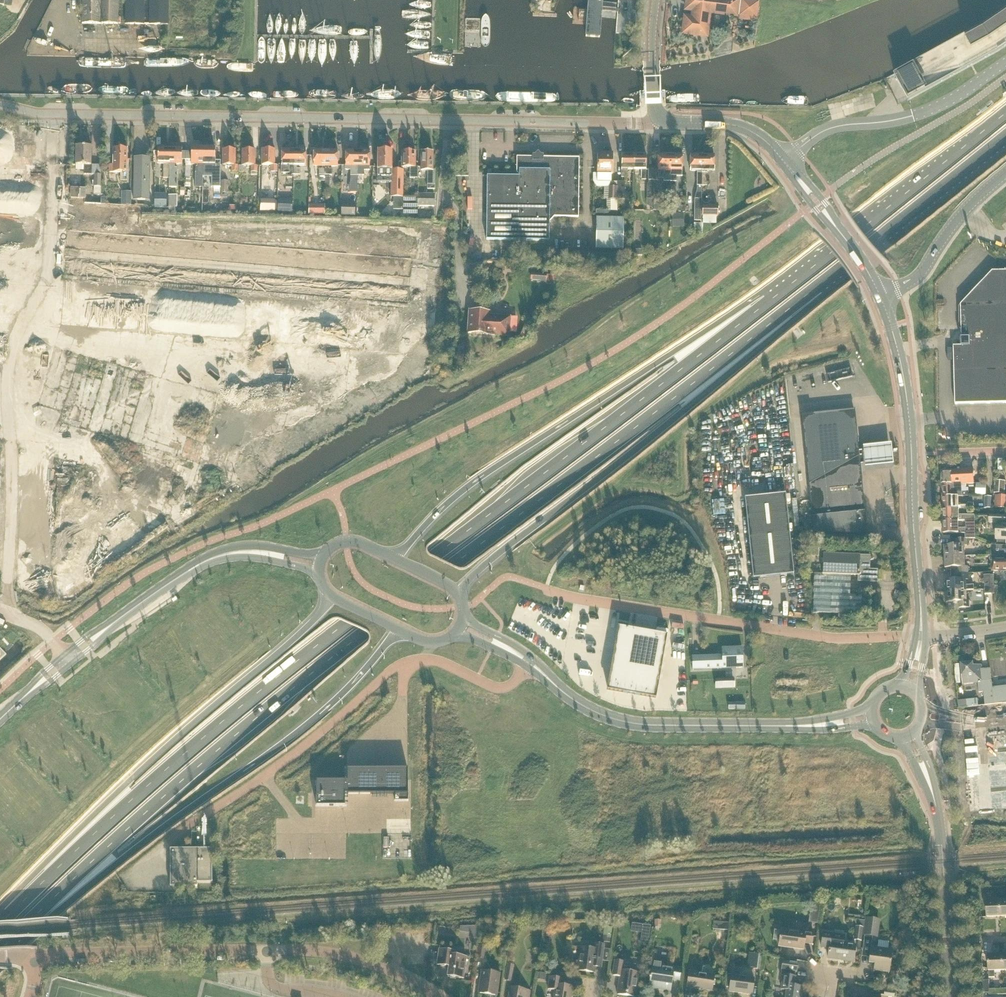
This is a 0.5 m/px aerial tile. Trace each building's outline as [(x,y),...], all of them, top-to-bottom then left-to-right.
[(79,10),(83,10),(83,24),(92,24),(118,25),(118,0),(79,0),(79,10)] [(126,25),(169,25),(169,0),(126,0),(126,25)] [(464,53),(500,55),(503,0),(466,0),(464,53)] [(614,38),(615,10),(614,0),(606,0),(606,10),(606,38),(614,38)] [(730,0),(687,0),(685,10),(692,11),(692,12),(693,13),(693,17),(692,18),(686,18),(684,19),(682,34),(706,37),(708,20),(707,20),(708,13),(712,14),(714,15),(717,16),(719,15),(736,17),(738,1),(730,0)] [(757,19),(759,4),(743,2),(741,17),(757,19)] [(982,26),(895,74),(909,100),(998,51),(1005,46),(1005,10),(982,26)] [(15,130),(0,130),(0,161),(15,161),(15,167),(33,167),(33,156),(15,156),(15,130)] [(92,175),(92,166),(91,166),(91,147),(76,147),(76,165),(84,165),(83,175),(92,175)] [(127,159),(127,156),(127,148),(114,148),(114,165),(109,165),(109,172),(121,173),(120,180),(126,181),(127,159)] [(164,178),(169,179),(170,179),(170,148),(158,148),(158,163),(164,163),(164,178)] [(175,165),(177,165),(177,163),(182,164),(182,148),(170,148),(170,179),(169,179),(169,188),(176,188),(177,169),(175,169),(175,165)] [(202,188),(202,177),(203,149),(191,148),(191,152),(191,164),(200,164),(200,167),(196,167),(196,187),(202,188)] [(203,149),(202,177),(211,177),(211,188),(220,188),(221,161),(215,161),(215,149),(203,149)] [(237,172),(237,166),(235,166),(235,150),(223,150),(223,166),(232,166),(231,172),(237,172)] [(257,172),(257,166),(255,166),(255,150),(242,150),(242,166),(251,166),(251,172),(257,172)] [(262,162),(262,166),(271,166),(271,172),(277,172),(277,166),(275,166),(275,150),(262,150),(262,162)] [(282,150),(282,165),(282,174),(288,174),(288,178),(294,178),(294,175),(294,150),(282,150)] [(301,175),(301,169),(297,169),(297,166),(306,166),(306,150),(294,150),(294,175),(301,175)] [(320,175),(326,175),(326,150),(314,150),(314,166),(323,166),(323,169),(320,169),(320,175)] [(326,150),(326,175),(332,176),(332,170),(330,170),(330,166),(338,166),(338,151),(326,150)] [(350,177),(357,177),(357,151),(346,151),(346,170),(351,170),(350,177)] [(358,151),(358,176),(364,176),(364,170),(361,170),(361,167),(369,167),(370,151),(358,151)] [(392,170),(392,161),(392,152),(378,151),(378,183),(391,183),(391,198),(397,198),(398,171),(392,170)] [(402,168),(409,168),(409,179),(417,179),(418,168),(415,168),(416,152),(402,152),(402,168)] [(435,190),(435,185),(435,171),(433,171),(433,152),(422,152),(421,171),(428,171),(428,185),(428,190),(435,190)] [(519,173),(519,177),(487,176),(486,240),(549,241),(549,217),(578,218),(579,159),(547,158),(547,156),(544,156),(543,154),(540,154),(538,156),(536,156),(536,158),(517,158),(517,173),(519,173)] [(598,154),(598,174),(598,183),(610,183),(610,174),(613,174),(613,154),(598,154)] [(634,170),(635,155),(622,154),(622,178),(627,178),(628,170),(634,170)] [(647,155),(635,155),(634,170),(642,170),(641,180),(646,180),(647,155)] [(671,182),(671,155),(659,155),(658,171),(665,171),(665,172),(667,172),(667,175),(664,175),(664,182),(671,182)] [(677,182),(677,176),(682,176),(683,155),(671,155),(671,182),(677,182)] [(702,186),(703,155),(691,155),(691,171),(697,172),(697,186),(702,186)] [(715,156),(703,155),(702,186),(707,186),(707,172),(714,172),(715,156)] [(149,200),(150,158),(135,157),(134,200),(149,200)] [(94,175),(101,175),(101,167),(92,167),(92,175),(94,175)] [(648,170),(648,184),(647,187),(647,199),(653,199),(653,181),(655,181),(656,170),(650,170),(648,170)] [(609,199),(617,199),(617,187),(609,187),(609,199)] [(85,199),(85,190),(71,189),(71,198),(85,199)] [(130,205),(131,193),(124,193),(124,199),(122,199),(122,205),(130,205)] [(166,209),(167,194),(154,194),(154,209),(166,209)] [(418,207),(434,207),(434,195),(418,195),(418,207)] [(168,196),(168,214),(176,214),(176,207),(177,208),(177,196),(168,196)] [(292,213),(292,200),(278,199),(278,212),(292,213)] [(275,201),(260,200),(260,212),(275,212),(275,201)] [(341,203),(341,217),(355,217),(355,203),(341,203)] [(325,206),(309,206),(309,216),(325,216),(325,206)] [(717,217),(717,207),(702,206),(702,216),(717,217)] [(596,218),(595,249),(623,250),(624,218),(596,218)] [(495,266),(478,265),(477,272),(494,273),(495,266)] [(963,346),(954,346),(955,405),(1005,403),(1005,271),(993,272),(961,305),(962,331),(963,331),(963,346)] [(546,284),(546,275),(531,273),(530,281),(540,281),(540,284),(546,284)] [(480,299),(485,303),(489,299),(483,294),(480,299)] [(509,336),(510,317),(491,316),(492,313),(470,311),(469,333),(509,336)] [(859,464),(858,451),(854,410),(802,416),(814,533),(867,534),(859,464)] [(861,447),(863,466),(866,466),(877,465),(888,464),(890,464),(888,444),(886,444),(875,446),(864,447),(861,447)] [(941,471),(941,483),(973,483),(973,469),(941,471)] [(973,483),(941,483),(942,496),(957,496),(967,496),(967,491),(960,491),(961,486),(965,486),(965,484),(973,483)] [(1005,483),(995,483),(994,495),(1004,496),(1005,483)] [(753,579),(794,575),(786,494),(745,498),(753,579)] [(957,496),(942,496),(942,509),(957,509),(957,508),(967,508),(967,507),(970,507),(970,503),(957,503),(957,496)] [(996,497),(995,510),(1005,510),(1005,497),(996,497)] [(943,520),(971,520),(973,520),(973,515),(957,515),(957,509),(942,509),(943,520)] [(1005,525),(1005,524),(1004,524),(1004,516),(988,515),(988,522),(995,522),(995,539),(1005,540),(1005,525)] [(971,531),(971,520),(943,520),(943,533),(972,533),(972,531),(971,531)] [(943,546),(944,558),(964,557),(963,545),(966,545),(966,539),(956,539),(956,546),(943,546)] [(990,545),(990,555),(990,570),(1005,571),(1005,546),(990,545)] [(132,562),(139,557),(136,553),(130,558),(132,562)] [(823,574),(858,576),(859,576),(859,579),(878,579),(878,570),(870,570),(871,556),(860,556),(824,554),(823,574)] [(951,574),(968,573),(967,567),(964,567),(964,557),(944,558),(944,568),(950,568),(951,574)] [(951,580),(945,580),(945,591),(965,591),(974,591),(974,586),(965,586),(965,580),(968,580),(968,573),(951,574),(951,580)] [(813,613),(831,614),(861,615),(862,596),(850,595),(850,576),(814,575),(813,593),(814,593),(813,613)] [(966,601),(965,591),(945,591),(946,602),(958,602),(958,608),(969,607),(969,601),(966,601)] [(870,610),(863,615),(868,622),(875,616),(870,610)] [(618,625),(606,688),(655,697),(667,634),(618,625)] [(692,657),(692,670),(743,668),(742,647),(722,648),(722,656),(692,657)] [(962,684),(977,682),(978,692),(983,691),(985,704),(994,703),(991,680),(982,681),(981,665),(973,666),(973,663),(960,664),(962,684)] [(738,688),(738,679),(718,679),(718,688),(738,688)] [(345,781),(316,781),(316,806),(345,806),(345,794),(395,794),(395,801),(408,801),(408,769),(402,769),(390,769),(377,769),(365,769),(353,769),(347,769),(347,782),(345,782),(345,781)] [(212,849),(198,849),(171,850),(171,887),(198,887),(198,883),(212,883),(212,849)] [(987,917),(1000,916),(1000,900),(986,901),(987,917)] [(860,950),(864,917),(848,915),(847,919),(858,921),(857,927),(855,927),(853,940),(858,941),(857,949),(860,950)] [(863,936),(877,938),(880,920),(865,918),(863,936)] [(471,925),(466,932),(472,937),(477,930),(471,925)] [(612,929),(604,929),(602,943),(610,944),(612,929)] [(812,944),(813,932),(805,931),(805,933),(781,930),(779,946),(803,949),(804,943),(812,944)] [(821,947),(829,948),(828,958),(853,961),(855,946),(830,942),(832,934),(823,933),(821,947)] [(594,973),(595,968),(596,960),(602,961),(604,945),(594,944),(593,949),(580,948),(578,971),(594,973)] [(478,945),(477,959),(484,960),(486,946),(478,945)] [(875,959),(874,965),(874,972),(889,974),(892,951),(877,949),(877,947),(871,946),(869,958),(875,959)] [(463,979),(466,957),(455,956),(456,952),(439,949),(437,965),(449,967),(448,977),(463,979)] [(755,954),(753,969),(761,970),(763,955),(755,954)] [(988,955),(989,978),(995,978),(995,971),(1002,970),(1002,954),(988,955)] [(638,983),(639,974),(622,972),(623,962),(615,961),(613,975),(621,976),(618,994),(634,996),(636,983),(638,983)] [(794,977),(795,972),(797,972),(798,963),(783,961),(781,976),(783,976),(781,989),(786,990),(785,996),(800,996),(801,987),(795,986),(796,977),(794,977)] [(681,969),(668,967),(652,964),(649,988),(671,991),(672,980),(680,981),(681,969)] [(511,982),(514,966),(507,965),(505,981),(511,982)] [(496,996),(499,973),(482,971),(479,993),(496,996)] [(536,978),(545,980),(546,973),(537,972),(536,978)] [(712,990),(714,976),(689,972),(687,987),(712,990)] [(754,978),(727,975),(725,987),(730,988),(729,992),(752,995),(754,978)] [(575,987),(561,985),(562,978),(550,976),(548,989),(555,990),(554,996),(571,996),(572,993),(574,993),(575,987)] [(531,991),(510,988),(509,996),(530,996),(531,991)]
